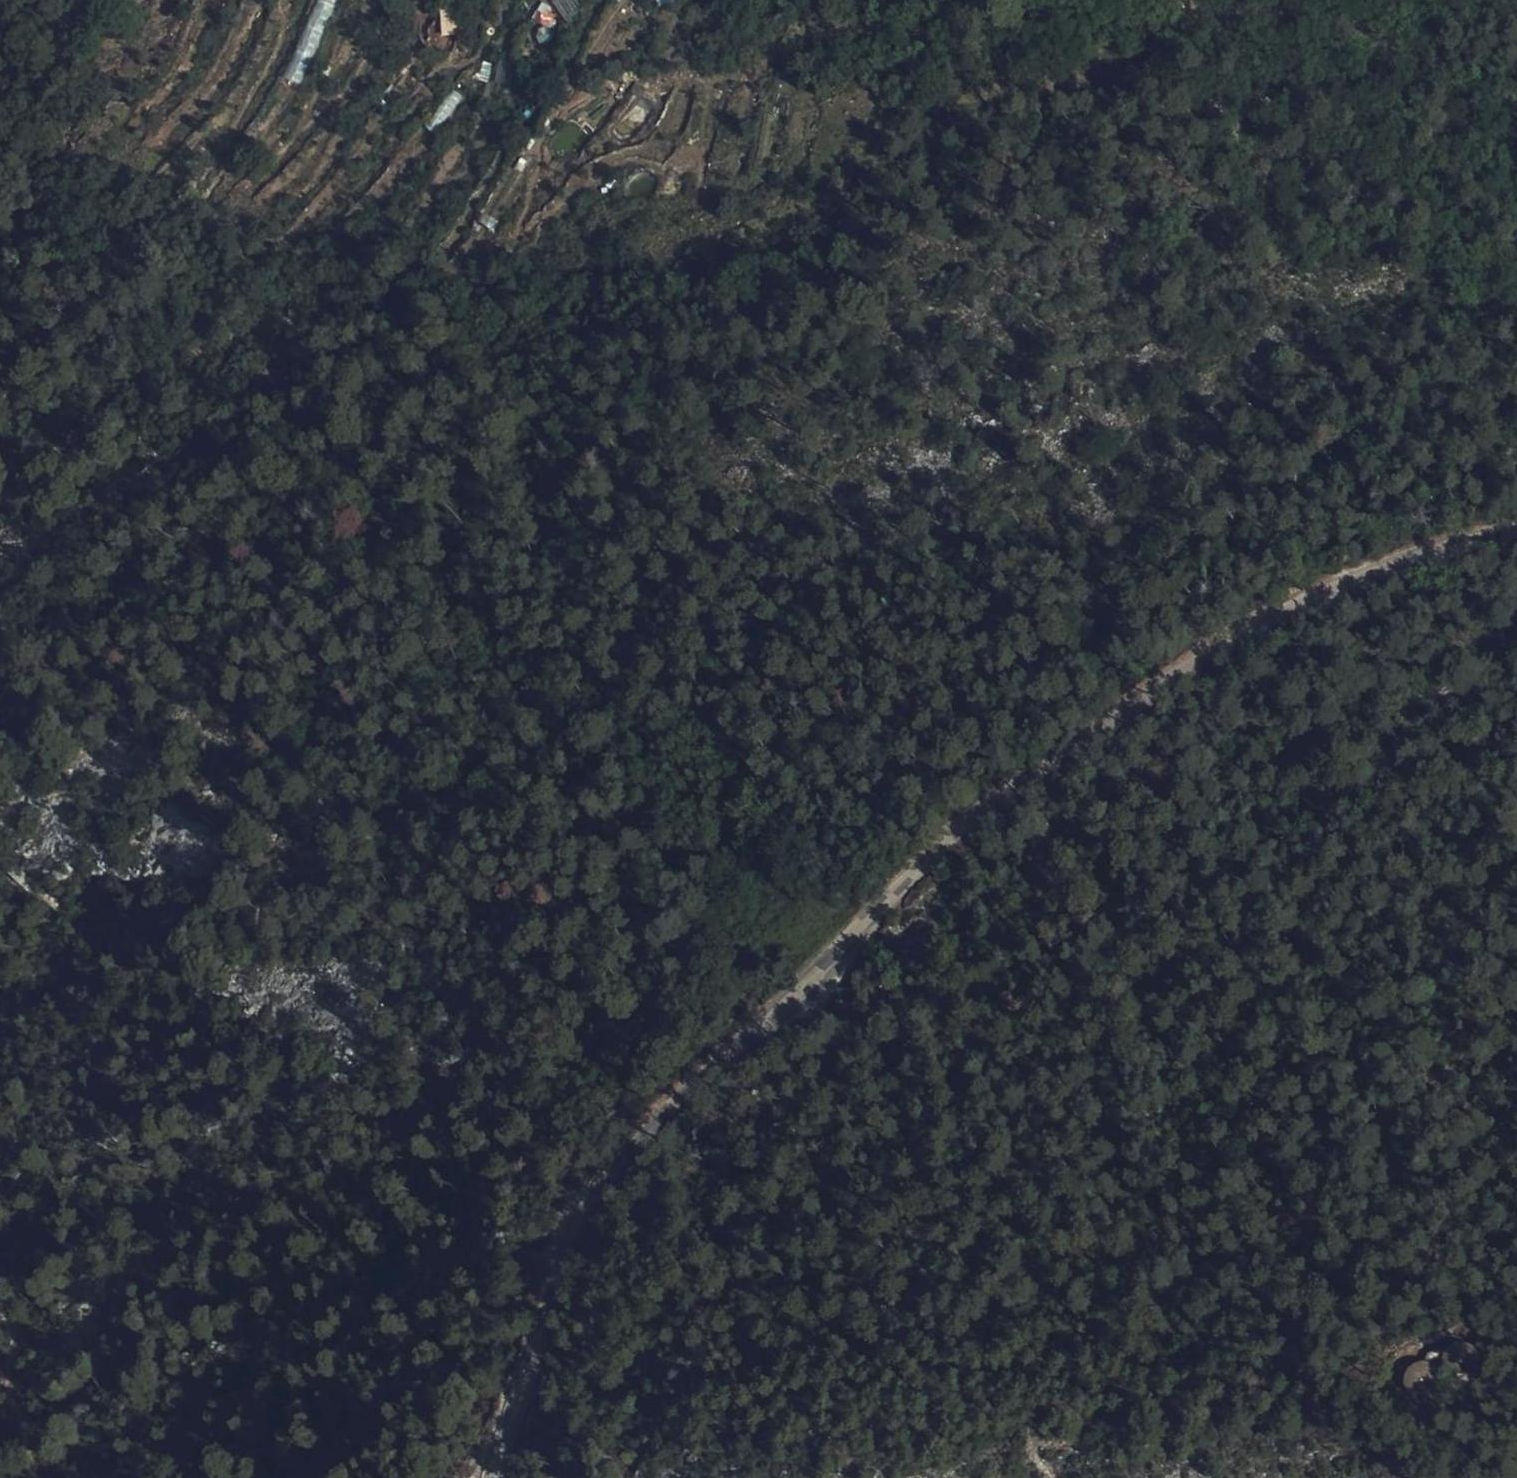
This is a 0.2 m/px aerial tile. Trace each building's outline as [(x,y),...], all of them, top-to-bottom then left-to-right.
[(453,31),(450,8),(439,10),(441,32),(453,31)] [(451,57),(463,55),(460,34),(448,36),(451,57)]
